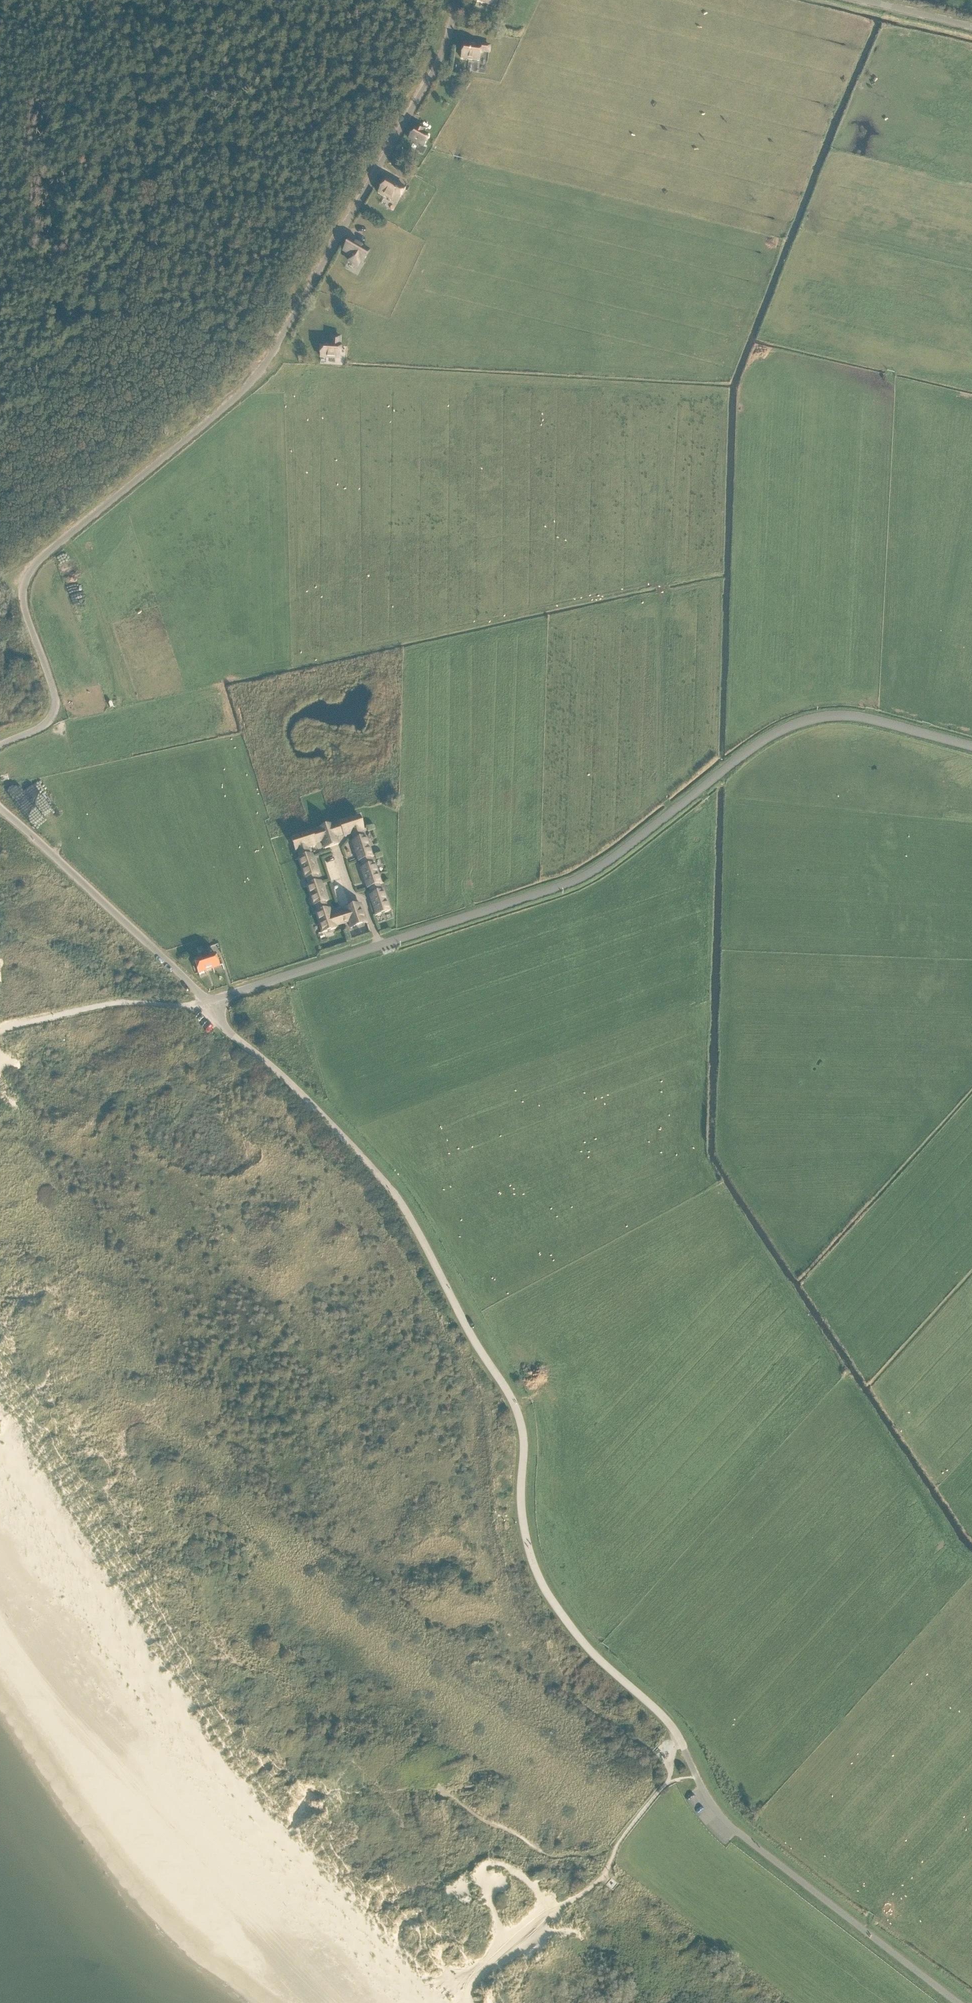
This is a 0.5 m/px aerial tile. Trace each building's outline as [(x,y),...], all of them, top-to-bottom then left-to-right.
[(463,45),(461,59),(479,62),(480,52),(489,53),(490,47),(480,46),(480,48),(471,46),(471,44),(463,43),(463,45)] [(418,127),(416,130),(414,129),(409,139),(424,147),(429,137),(422,133),(424,130),(418,127)] [(397,204),(401,198),(406,189),(387,178),(378,194),(397,204)] [(345,249),(353,254),(349,262),(357,266),(361,260),(364,261),(362,263),(363,263),(370,252),(364,249),(350,241),(345,249)] [(330,345),(321,345),(320,358),(339,359),(340,346),(340,338),(331,337),(330,345)] [(359,817),(340,823),(342,829),(334,831),(336,837),(344,835),(344,837),(352,834),(358,832),(364,831),(359,817)] [(320,836),(313,838),(315,844),(322,841),(325,849),(339,845),(336,837),(334,831),(332,826),(319,830),(320,836)] [(313,838),(311,832),(292,839),(296,852),(302,851),(304,858),(310,856),(307,849),(315,846),(315,844),(313,838)] [(360,840),(358,832),(352,834),(355,842),(352,843),(359,862),(361,861),(367,859),(372,858),(366,838),(360,840)] [(312,856),(310,856),(304,858),(298,860),(305,879),(311,878),(313,885),(319,883),(316,876),(318,875),(312,856)] [(367,859),(361,861),(363,869),(361,870),(367,889),(370,888),(375,886),(381,885),(375,865),(369,867),(367,859)] [(313,885),(307,887),(313,906),(319,905),(322,912),(327,910),(325,903),(327,902),(321,883),(319,883),(313,885)] [(378,894),(375,886),(370,888),(372,896),(370,897),(376,916),(390,912),(384,892),(378,894)] [(345,913),(340,915),(343,924),(349,923),(351,930),(367,924),(361,905),(345,910),(345,913)] [(330,910),(327,910),(322,912),(316,914),(322,933),(336,929),(335,927),(343,924),(340,915),(332,917),(330,910)] [(209,948),(203,951),(202,948),(197,949),(199,955),(204,953),(205,958),(209,970),(219,967),(215,954),(211,956),(209,948)] [(209,970),(205,958),(194,961),(199,974),(209,970)]
